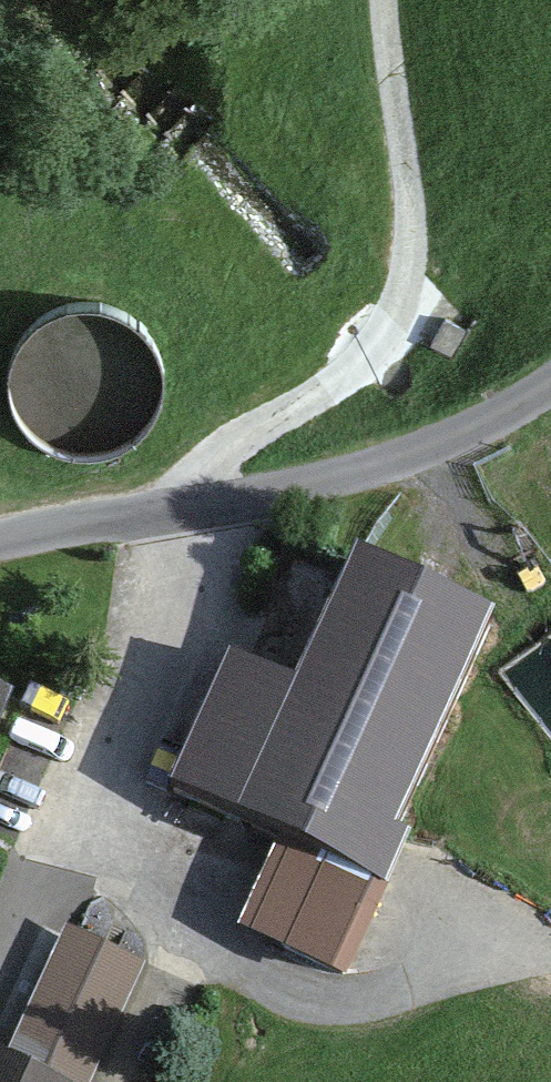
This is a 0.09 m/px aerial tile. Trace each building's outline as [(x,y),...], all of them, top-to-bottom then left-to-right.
[(492,620),(359,562),(302,692),(231,661),(173,793),(283,841),(241,937),(335,978),(492,620)] [(134,971),(71,943),(9,1080),(0,1076),(0,1081),(84,1081),(134,971)]
